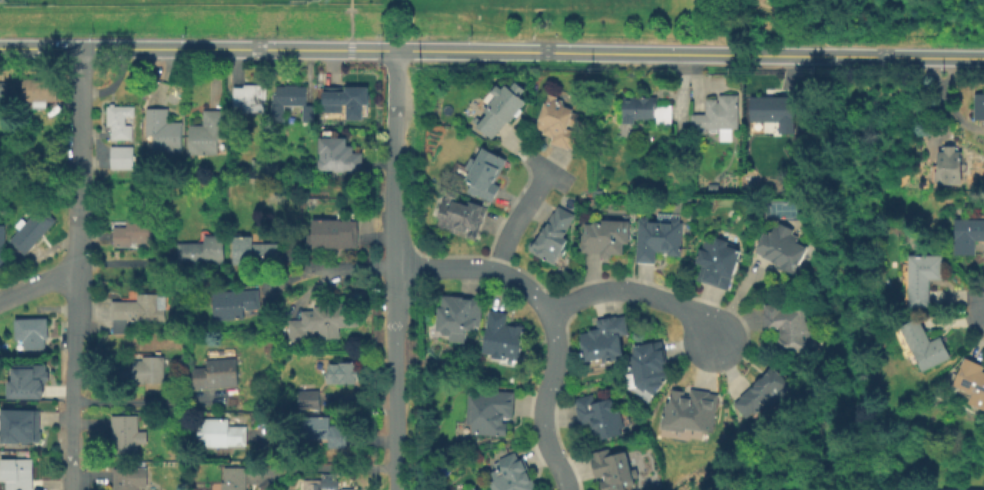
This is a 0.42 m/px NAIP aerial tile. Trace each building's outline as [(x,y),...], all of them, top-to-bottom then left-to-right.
[(521,75),(531,84),(525,91),(531,96),(515,116),(513,115),(499,133),(483,120),(493,108),(489,105),(501,90),(497,86),(502,79),(508,83),(511,79),(515,83),(521,75)] [(57,77),(57,100),(22,100),(22,77),(57,77)] [(266,83),(266,101),(264,101),(264,111),(242,110),(242,105),(233,105),(233,85),(243,86),(243,83),(266,83)] [(306,85),(306,104),(314,104),(314,121),(302,121),(302,105),(284,105),(284,120),(272,120),(272,93),(276,93),(276,85),(306,85)] [(342,85),(342,116),(322,116),(322,85),(342,85)] [(362,101),(362,117),(346,117),(346,103),(344,103),(344,86),(367,86),(367,101),(362,101)] [(587,128),(580,146),(573,143),(572,145),(555,139),(557,133),(546,129),(547,126),(539,123),(552,89),(561,92),(561,94),(567,96),(566,98),(569,99),(568,101),(577,104),(576,107),(584,110),(579,125),(587,128)] [(972,90),(983,90),(983,116),(973,116),(972,90)] [(740,93),(740,127),(708,127),(708,132),(692,132),(692,113),(706,112),(706,97),(718,97),(718,101),(720,101),(720,93),(740,93)] [(784,98),(784,100),(796,100),(797,128),(782,128),(782,121),(751,121),(751,94),(770,93),(770,98),(784,98)] [(673,103),(673,121),(655,121),(655,118),(640,118),(640,121),(636,121),(636,122),(624,122),(624,94),(659,95),(659,103),(673,103)] [(125,115),(125,123),(131,123),(131,139),(110,139),(110,125),(107,125),(107,105),(134,105),(134,115),(125,115)] [(181,121),(181,150),(152,150),(152,135),(145,135),(146,107),(166,107),(166,121),(181,121)] [(225,109),(225,138),(218,138),(217,154),(188,154),(188,123),(202,124),(202,108),(225,109)] [(347,131),(347,141),(354,141),(354,148),(364,148),(364,165),(345,165),(345,167),(336,167),(336,165),(323,165),(318,161),(318,154),(321,152),(321,146),(320,146),(320,131),(347,131)] [(501,144),(513,156),(496,185),(502,190),(495,201),(480,191),(484,183),(470,177),(477,164),(471,162),(476,151),(482,154),(489,141),(501,144)] [(954,144),(954,149),(957,149),(957,182),(934,182),(934,180),(931,179),(931,167),(934,168),(934,150),(939,150),(939,144),(954,144)] [(133,146),(133,168),(111,168),(111,146),(133,146)] [(605,197),(594,198),(594,189),(604,189),(605,197)] [(440,230),(442,223),(439,222),(445,201),(473,210),(474,205),(490,209),(485,225),(483,225),(477,241),(468,238),(469,237),(464,235),(464,237),(440,230)] [(55,219),(24,253),(9,240),(19,229),(14,225),(22,216),(26,221),(40,205),(55,219)] [(561,206),(578,216),(566,237),(570,240),(566,248),(568,249),(564,258),(560,256),(555,265),(531,252),(538,240),(539,241),(554,212),(557,213),(561,206)] [(650,216),(650,219),(671,220),(671,217),(681,217),(681,221),(684,221),(682,255),(669,254),(669,251),(656,250),(655,262),(637,261),(640,217),(641,217),(641,215),(650,216)] [(151,218),(151,242),(130,242),(130,245),(113,245),(113,226),(126,226),(126,218),(151,218)] [(359,228),(359,247),(309,247),(309,233),(313,233),(313,218),(344,219),(344,228),(359,228)] [(631,220),(630,243),(624,242),(623,253),(613,253),(613,256),(602,256),(602,252),(582,251),(584,221),(602,222),(602,218),(631,220)] [(951,218),(983,218),(983,239),(973,239),(973,253),(951,253),(951,218)] [(780,221),(799,231),(795,240),(807,246),(792,275),(775,266),(777,263),(753,251),(764,231),(769,234),(775,223),(778,225),(780,221)] [(224,234),(224,262),(178,263),(178,242),(204,242),(204,235),(224,234)] [(280,242),(280,263),(233,263),(234,235),(254,235),(253,242),(280,242)] [(727,241),(726,245),(739,249),(726,289),(694,279),(696,272),(697,273),(700,263),(695,261),(699,248),(700,248),(703,239),(713,242),(715,236),(727,241)] [(939,253),(939,277),(927,276),(926,304),(905,304),(905,252),(939,253)] [(246,317),(215,319),(213,291),(260,288),(261,308),(245,309),(246,317)] [(160,293),(160,307),(165,307),(165,321),(157,321),(157,319),(128,319),(129,331),(113,331),(113,320),(112,320),(111,300),(138,300),(138,293),(160,293)] [(485,297),(482,324),(477,324),(477,328),(473,327),(473,329),(467,329),(467,332),(454,331),(454,333),(443,332),(443,330),(438,330),(440,305),(444,306),(445,294),(485,297)] [(353,300),(354,306),(360,306),(362,325),(340,326),(341,334),(323,335),(322,328),(309,329),(310,338),(309,338),(310,348),(282,350),(282,339),(292,338),(290,319),(305,318),(304,310),(316,309),(316,306),(337,304),(337,302),(353,300)] [(780,301),(780,306),(805,304),(806,315),(803,315),(804,320),(807,319),(808,329),(811,329),(812,338),(818,338),(819,351),(773,355),(772,341),(776,340),(775,335),(777,335),(777,331),(763,332),(761,303),(780,301)] [(525,325),(520,359),(504,356),(503,358),(493,357),(494,353),(483,352),(490,308),(508,311),(507,323),(525,325)] [(619,354),(619,358),(605,361),(605,357),(586,360),(582,333),(591,331),(590,329),(600,327),(598,318),(627,314),(630,333),(621,335),(624,353),(619,354)] [(914,314),(926,338),(936,333),(947,354),(919,369),(895,323),(914,314)] [(47,317),(48,339),(45,339),(45,348),(24,349),(24,339),(15,340),(14,318),(47,317)] [(663,369),(668,372),(654,394),(646,389),(644,390),(635,384),(633,373),(630,374),(628,360),(631,359),(630,355),(633,354),(632,345),(661,340),(666,362),(662,363),(663,369)] [(165,355),(166,382),(116,383),(116,363),(134,363),(134,359),(144,359),(144,355),(165,355)] [(980,368),(983,370),(983,405),(983,407),(967,400),(971,390),(952,382),(963,355),(982,363),(980,368)] [(239,385),(195,388),(194,367),(209,366),(209,359),(238,357),(239,385)] [(357,362),(357,382),(329,383),(329,371),(331,371),(331,362),(357,362)] [(47,363),(47,391),(30,391),(30,384),(15,384),(14,382),(8,382),(8,370),(14,370),(14,363),(47,363)] [(792,390),(771,409),(766,403),(755,413),(753,412),(747,417),(733,402),(740,397),(737,394),(771,365),(792,390)] [(468,387),(516,389),(514,417),(503,416),(502,420),(508,421),(507,435),(469,433),(469,424),(467,424),(468,387)] [(301,388),(321,388),(321,406),(301,406),(301,388)] [(683,396),(689,396),(690,389),(711,392),(710,395),(718,396),(713,433),(685,429),(685,434),(669,432),(670,425),(662,424),(665,402),(669,403),(671,389),(684,391),(683,396)] [(592,393),(594,401),(611,396),(614,408),(619,407),(625,426),(619,427),(621,433),(593,441),(589,427),(591,426),(589,422),(580,424),(575,406),(577,405),(575,398),(592,393)] [(40,424),(39,440),(26,439),(26,442),(7,441),(8,407),(41,408),(40,424)] [(139,414),(140,452),(113,452),(113,414),(139,414)] [(330,415),(331,426),(348,425),(349,443),(330,444),(329,439),(308,440),(307,416),(330,415)] [(248,425),(248,444),(230,444),(230,446),(200,445),(200,417),(231,418),(230,425),(248,425)] [(625,488),(617,489),(601,489),(598,480),(604,478),(603,474),(594,476),(588,452),(608,447),(610,453),(625,449),(630,468),(637,467),(639,475),(632,477),(633,483),(624,485),(625,488)] [(537,488),(536,489),(493,489),(489,482),(494,479),(490,471),(501,466),(497,459),(515,451),(518,457),(522,455),(537,488)] [(3,458),(34,458),(34,489),(3,489),(3,458)] [(140,485),(140,489),(114,489),(114,466),(149,466),(149,485),(140,485)] [(248,466),(248,489),(223,489),(223,481),(226,481),(226,466),(248,466)] [(353,488),(353,489),(305,489),(305,479),(335,479),(335,488),(353,488)]
